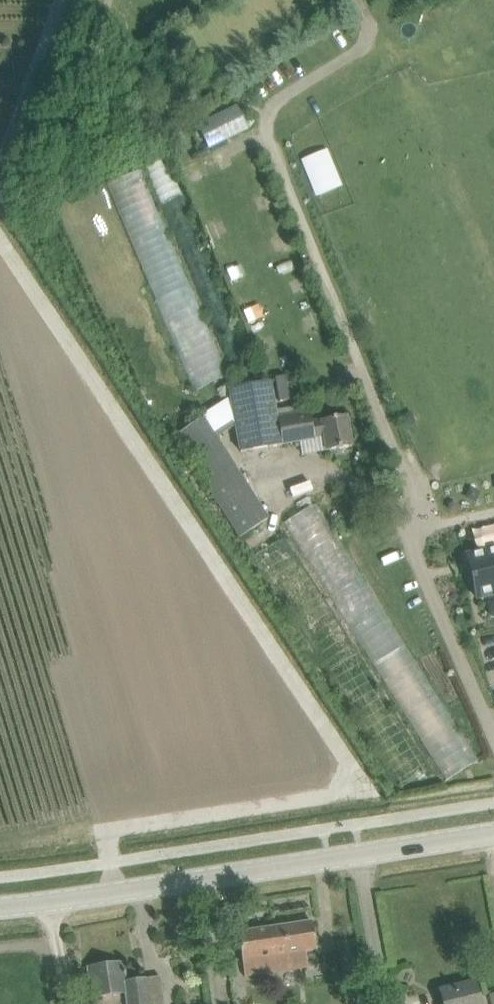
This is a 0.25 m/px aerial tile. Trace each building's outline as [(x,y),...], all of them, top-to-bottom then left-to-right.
[(198,127),(209,149),(249,129),(238,107),(198,127)] [(163,156),(145,164),(229,369),(247,362),(163,156)] [(141,170),(106,185),(195,393),(230,378),(141,170)] [(279,402),(289,400),(285,376),(275,377),(279,402)] [(277,417),(279,417),(272,381),(227,389),(229,402),(206,417),(215,430),(235,418),(241,452),(282,444),(277,417)] [(310,412),(279,417),(277,417),(282,444),(314,439),(315,438),(312,422),(310,412)] [(403,416),(408,426),(414,422),(410,412),(403,416)] [(347,416),(312,422),(315,438),(324,436),(326,451),(352,447),(347,416)] [(316,503),(283,523),(447,783),(480,762),(316,503)] [(466,556),(470,574),(475,597),(493,593),(493,549),(466,556)] [(238,933),(243,965),(245,976),(308,967),(307,963),(309,963),(307,950),(316,949),(312,922),(238,933)] [(126,1002),(126,1003),(164,1003),(160,977),(125,982),(124,974),(126,973),(126,971),(124,971),(123,962),(88,967),(91,987),(93,998),(125,993),(126,1002)] [(480,1001),(475,982),(440,990),(443,1003),(481,1003),(480,1001)]
